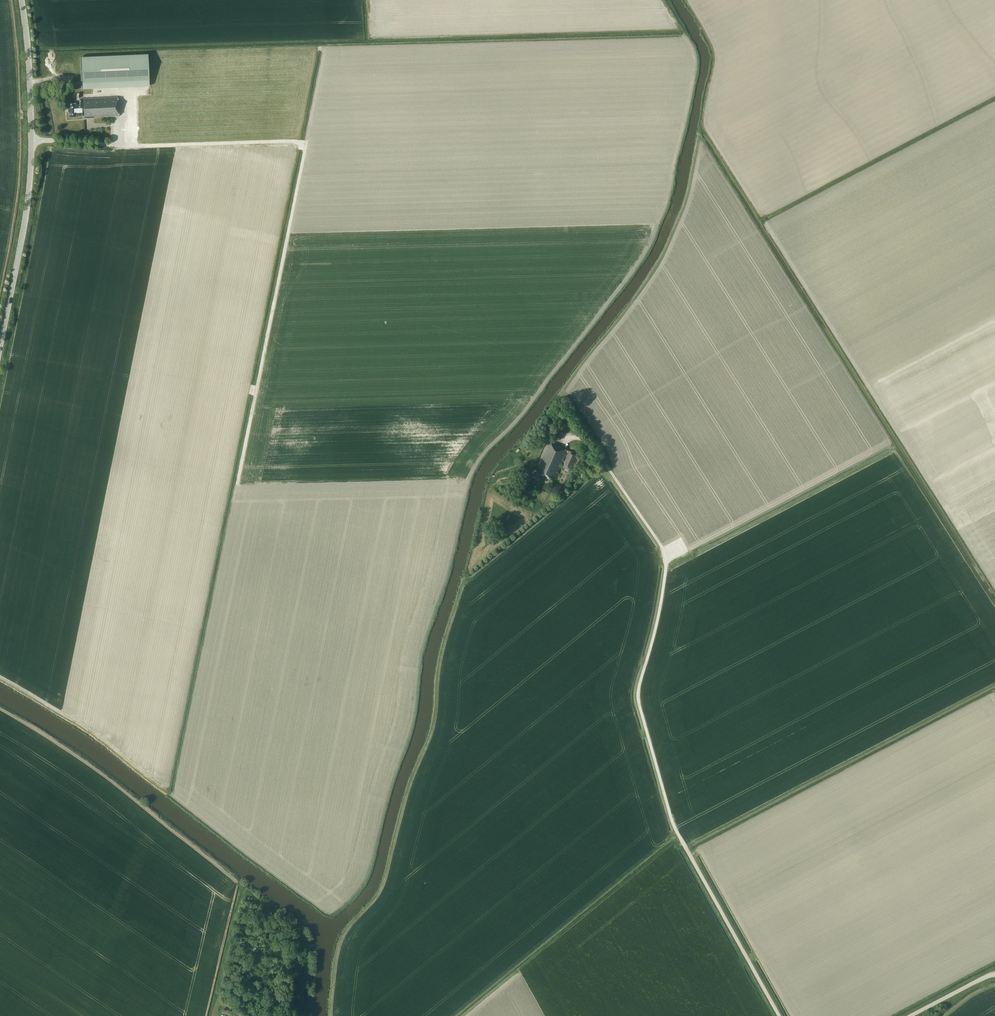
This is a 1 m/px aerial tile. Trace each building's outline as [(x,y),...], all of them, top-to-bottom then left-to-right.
[(82,89),(149,86),(147,54),(81,57),(82,89)] [(76,116),(80,115),(84,115),(84,118),(119,116),(118,97),(80,99),(80,105),(75,105),(75,103),(68,104),(69,117),(76,117),(76,116)] [(543,477),(553,482),(560,466),(571,470),(578,455),(548,442),(536,469),(538,470),(532,484),(538,487),(543,477)]
